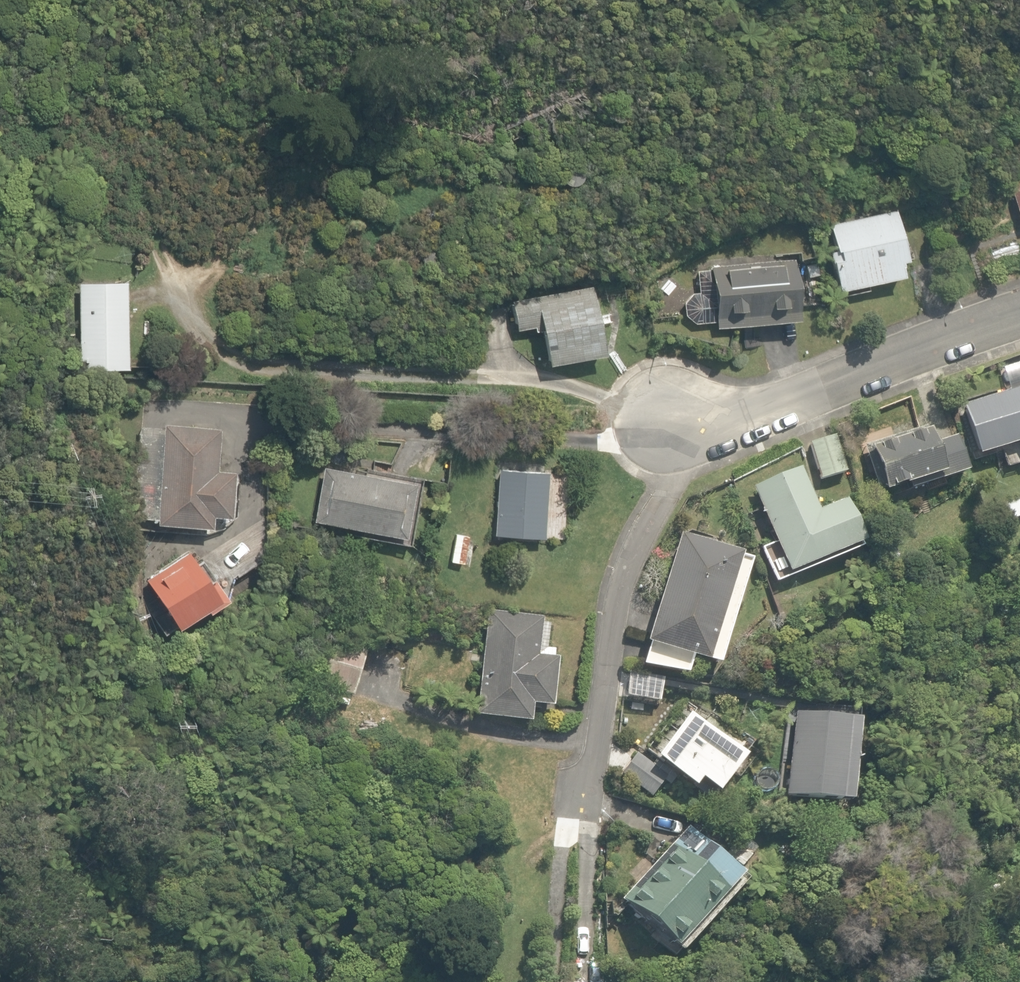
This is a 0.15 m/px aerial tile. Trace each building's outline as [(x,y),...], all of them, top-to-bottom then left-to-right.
[(568,186),(571,186),(574,186),(577,184),(580,182),(581,180),(582,177),(583,174),(582,171),(581,168),(579,166),(576,164),(573,163),(570,163),(567,164),(564,165),(562,168),(560,171),(560,174),(560,177),(561,180),(563,182),(565,184),(568,186)] [(1007,187),(1019,228),(1019,183),(1007,187)] [(836,290),(900,276),(897,262),(904,260),(892,209),(828,224),(833,250),(827,251),(829,260),(836,290)] [(421,258),(425,267),(435,264),(433,252),(430,251),(421,258)] [(714,320),(715,327),(796,319),(791,259),(708,267),(708,269),(696,270),(698,292),(691,293),(682,302),(684,314),(693,322),(714,320)] [(805,264),(807,279),(823,276),(820,261),(805,264)] [(78,284),(80,371),(128,370),(126,283),(78,284)] [(600,356),(590,287),(512,301),(517,333),(535,329),(543,367),(600,356)] [(963,405),(978,455),(1019,442),(1019,388),(963,405)] [(157,523),(212,527),(213,515),(230,517),(234,471),(216,470),(219,428),(164,424),(157,523)] [(862,446),(878,493),(907,484),(909,490),(965,472),(954,437),(930,444),(924,426),(862,446)] [(809,443),(820,480),(846,472),(835,435),(809,443)] [(313,516),(396,531),(403,533),(413,480),(388,475),(373,473),(363,471),(350,469),(322,463),(313,516)] [(753,487),(788,574),(862,544),(844,500),(818,511),(800,468),(753,487)] [(494,534),(544,537),(549,472),(498,469),(494,534)] [(1001,505),(1006,522),(1019,518),(1019,500),(1001,505)] [(449,561),(462,564),(467,535),(454,532),(449,561)] [(639,668),(684,680),(690,659),(717,667),(748,559),(677,538),(639,668)] [(146,580),(177,628),(205,609),(207,612),(226,599),(200,560),(194,564),(187,553),(146,580)] [(475,716),(529,723),(532,705),(552,707),(558,658),(553,657),(554,650),(546,649),(549,624),(542,624),(543,619),(489,612),(475,716)] [(363,656),(321,643),(309,682),(350,695),(363,656)] [(657,703),(662,679),(627,672),(623,696),(657,703)] [(638,751),(706,802),(743,753),(675,702),(638,751)] [(846,804),(856,721),(793,713),(783,797),(846,804)] [(620,774),(650,797),(666,775),(636,753),(620,774)] [(621,899),(674,948),(741,875),(688,826),(621,899)]
